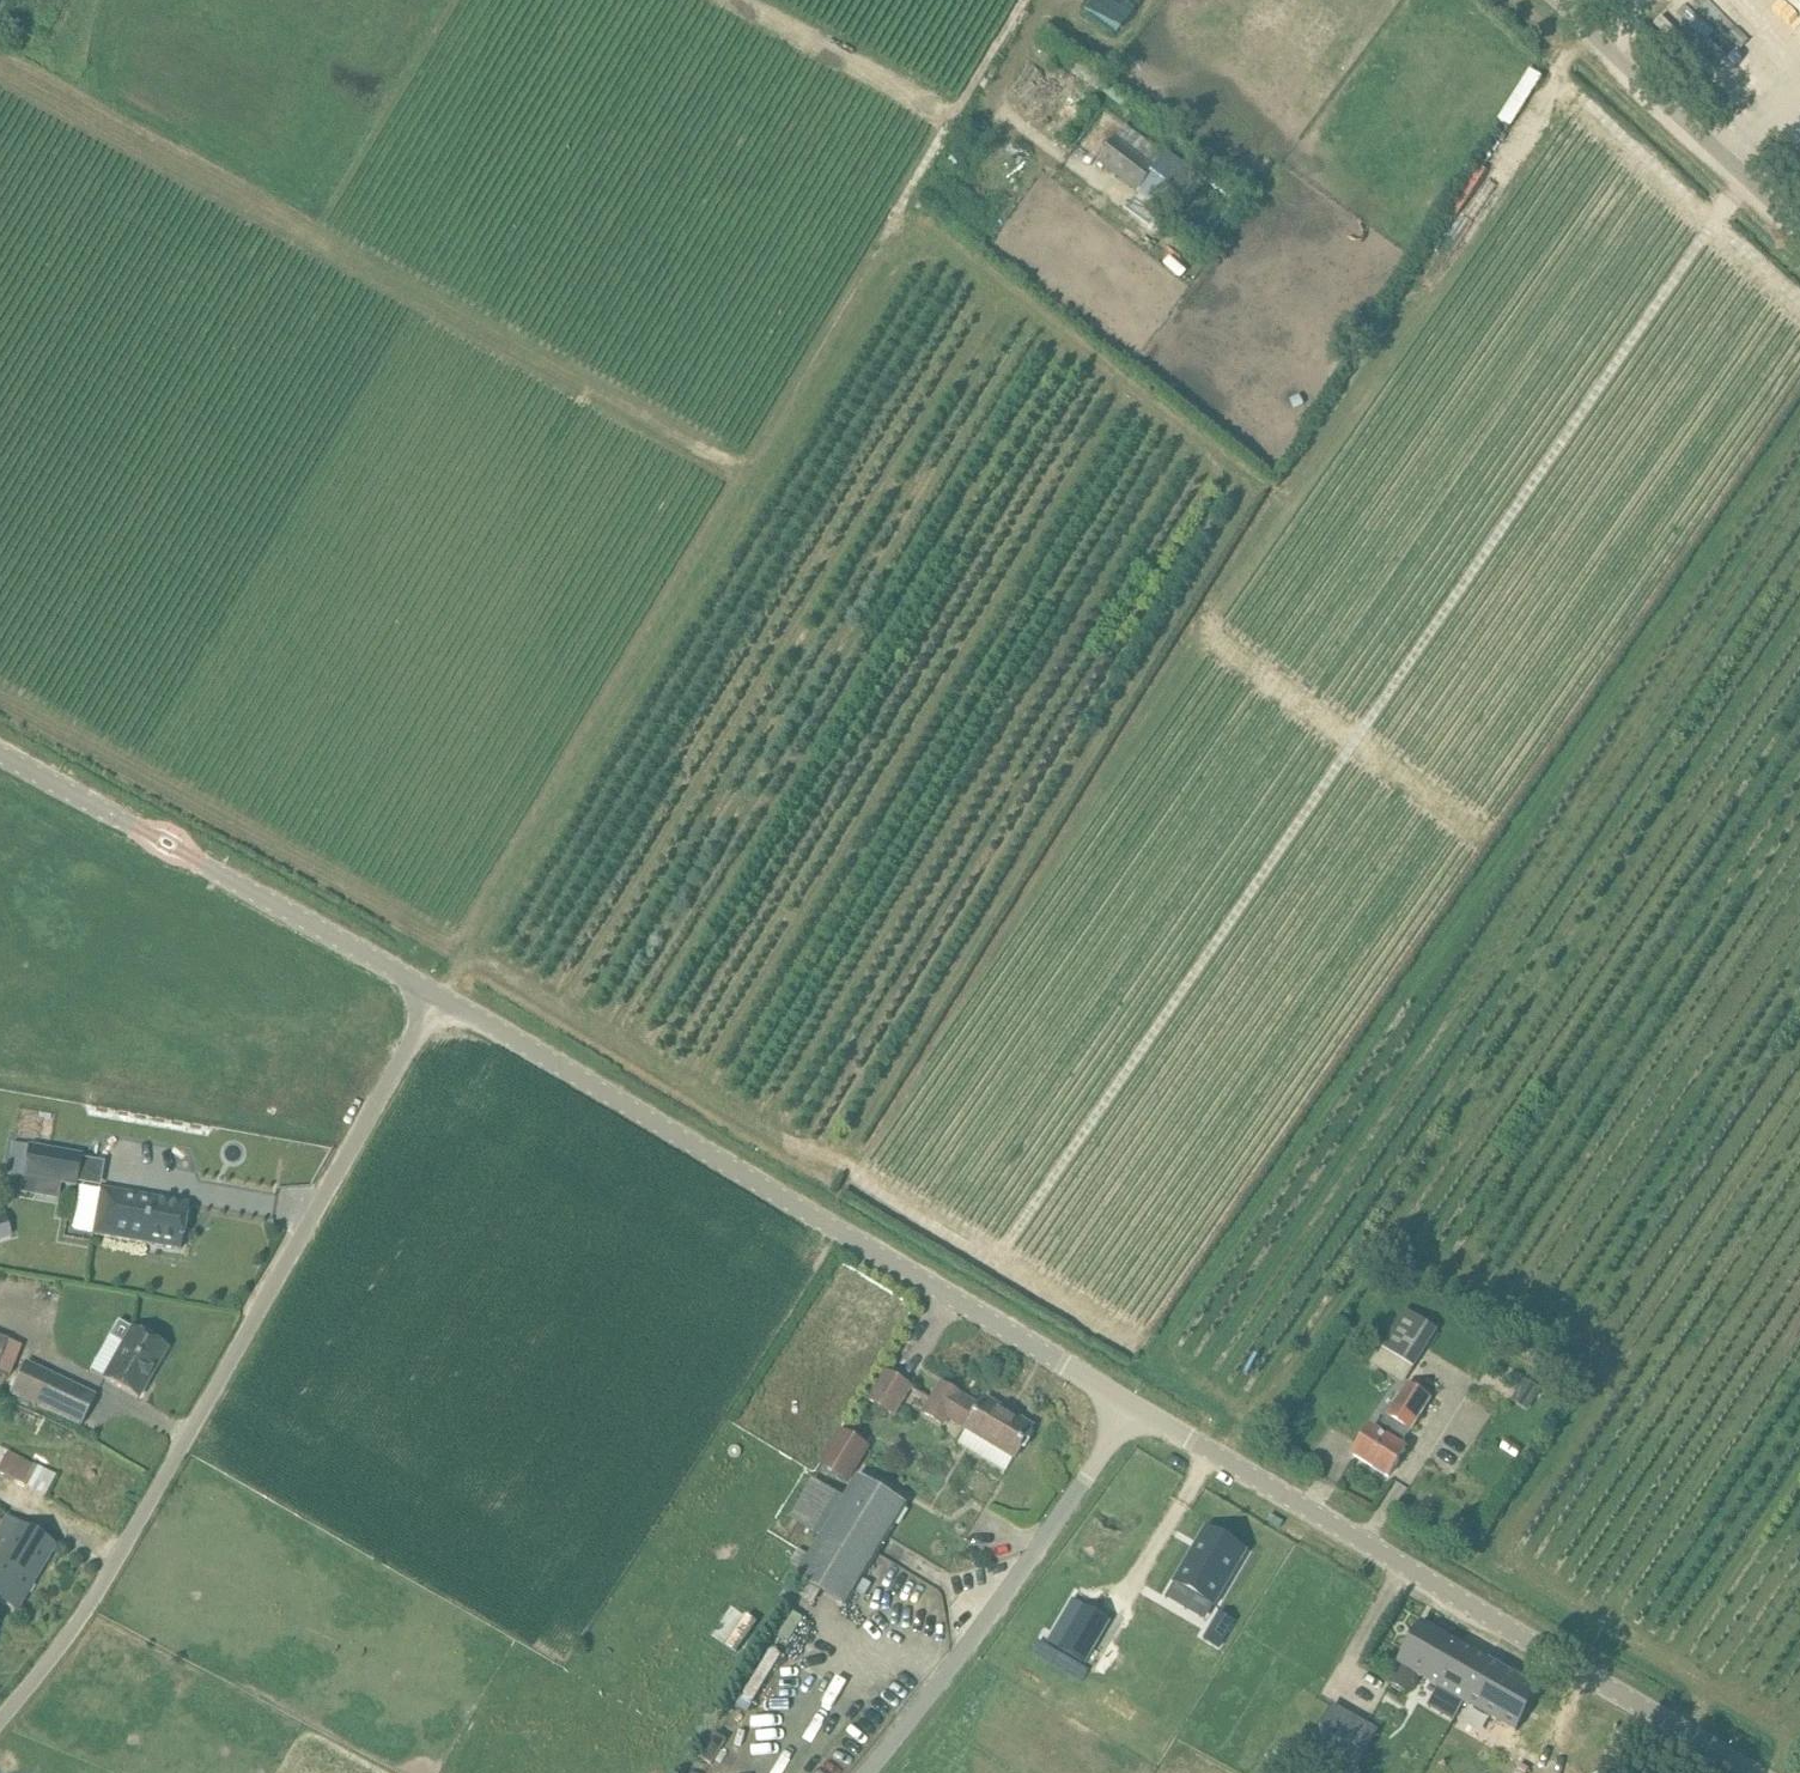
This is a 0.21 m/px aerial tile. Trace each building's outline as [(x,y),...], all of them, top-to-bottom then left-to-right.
[(1533,67),(1504,120),(1518,127),(1547,75),(1533,67)] [(1177,184),(1157,169),(1166,158),(1127,128),(1100,163),(1138,193),(1143,187),(1174,211),(1201,177),(1189,168),(1177,184)] [(81,1156),(29,1146),(24,1177),(76,1186),(81,1156)] [(101,1189),(93,1235),(181,1250),(189,1205),(101,1189)] [(1438,1331),(1406,1311),(1383,1347),(1415,1368),(1438,1331)] [(133,1329),(105,1379),(138,1398),(148,1381),(147,1380),(152,1371),(154,1371),(167,1348),(155,1342),(153,1335),(144,1330),(137,1331),(133,1329)] [(97,1395),(28,1362),(13,1394),(83,1427),(97,1395)] [(886,1370),(868,1399),(894,1416),(913,1386),(886,1370)] [(972,1433),(990,1402),(985,1399),(981,1407),(943,1384),(925,1413),(943,1424),(947,1418),(967,1429),(967,1430),(972,1433)] [(1371,1428),(1369,1432),(1354,1455),(1389,1478),(1406,1451),(1401,1447),(1430,1400),(1408,1386),(1389,1416),(1387,1415),(1376,1432),(1371,1428)] [(1033,1428),(990,1402),(972,1433),(1015,1459),(1033,1428)] [(843,1430),(821,1467),(848,1484),(871,1447),(843,1430)] [(99,1445),(77,1435),(57,1475),(39,1466),(28,1489),(68,1509),(99,1445)] [(846,1608),(908,1506),(859,1476),(844,1499),(821,1485),(798,1523),(821,1538),(797,1578),(846,1608)] [(34,1534),(2,1515),(0,1519),(0,1540),(6,1543),(0,1552),(0,1602),(16,1611),(55,1546),(34,1534)] [(1206,1528),(1174,1582),(1175,1583),(1215,1606),(1216,1607),(1248,1553),(1206,1528)] [(736,1604),(714,1635),(741,1653),(762,1621),(736,1604)] [(1084,1606),(1059,1648),(1085,1663),(1110,1621),(1084,1606)] [(1220,1614),(1205,1640),(1219,1648),(1235,1623),(1220,1614)] [(1516,1732),(1540,1691),(1422,1623),(1398,1664),(1401,1666),(1391,1684),(1406,1693),(1417,1675),(1516,1732)] [(1309,1751),(1347,1772),(1354,1772),(1378,1731),(1335,1706),(1309,1751)]
